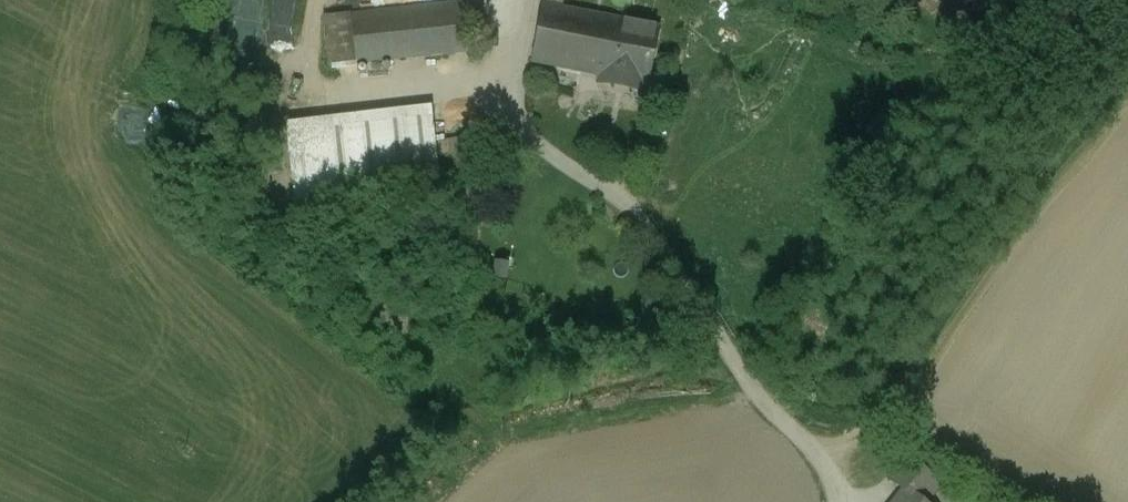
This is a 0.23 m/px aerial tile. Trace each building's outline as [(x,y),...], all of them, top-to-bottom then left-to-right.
[(262,0),(231,0),(230,7),(260,13),(262,0)] [(276,42),(297,41),(295,0),(273,0),(276,42)] [(545,7),(562,10),(564,0),(546,0),(545,7)] [(463,3),(351,15),(356,64),(469,52),(463,3)] [(545,7),(543,6),(532,63),(589,74),(600,18),(562,10),(545,7)] [(660,29),(600,18),(589,74),(612,79),(612,81),(632,85),(632,83),(649,86),(660,29)] [(430,109),(289,125),(290,135),(297,193),(437,176),(430,109)] [(474,138),(451,141),(453,155),(455,174),(460,227),(483,224),(474,138)] [(453,155),(451,141),(437,142),(439,157),(453,155)] [(907,458),(890,479),(906,491),(907,490),(922,501),(926,501),(940,483),(907,458)] [(897,501),(922,501),(907,490),(906,491),(897,501)]
